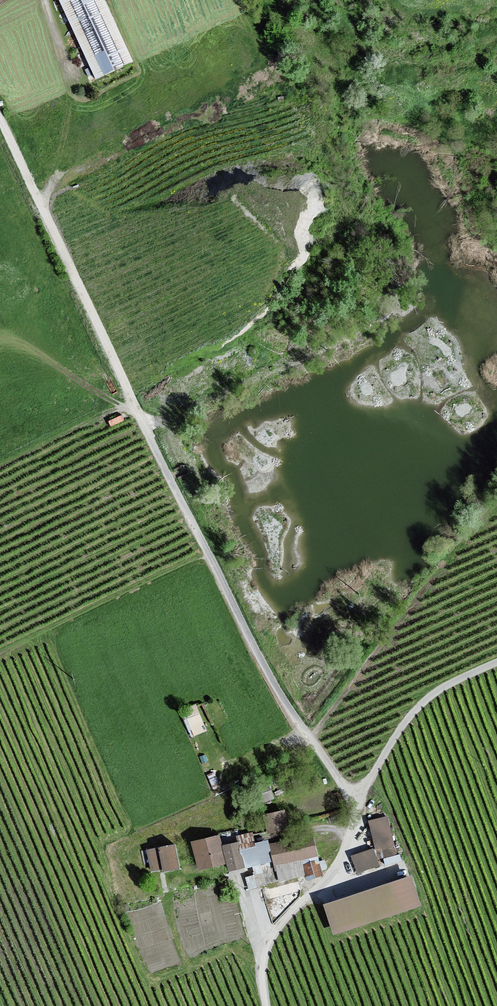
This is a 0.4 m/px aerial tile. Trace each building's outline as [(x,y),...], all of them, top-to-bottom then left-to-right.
[(137,64),(106,0),(60,0),(99,82),(137,64)] [(185,710),(195,734),(207,729),(197,705),(185,710)] [(287,814),(265,820),(271,839),(292,833),(287,814)] [(389,820),(371,824),(376,852),(395,849),(389,820)] [(323,877),(311,835),(266,847),(277,884),(304,876),(305,882),(323,877)] [(222,840),(194,846),(201,875),(229,869),(225,850),(222,840)] [(242,846),(225,850),(231,877),(249,872),(242,846)] [(181,873),(175,848),(148,854),(153,875),(166,872),(167,876),(181,873)] [(379,869),(373,852),(353,860),(359,876),(379,869)] [(422,909),(413,880),(328,908),(338,937),(422,909)]
